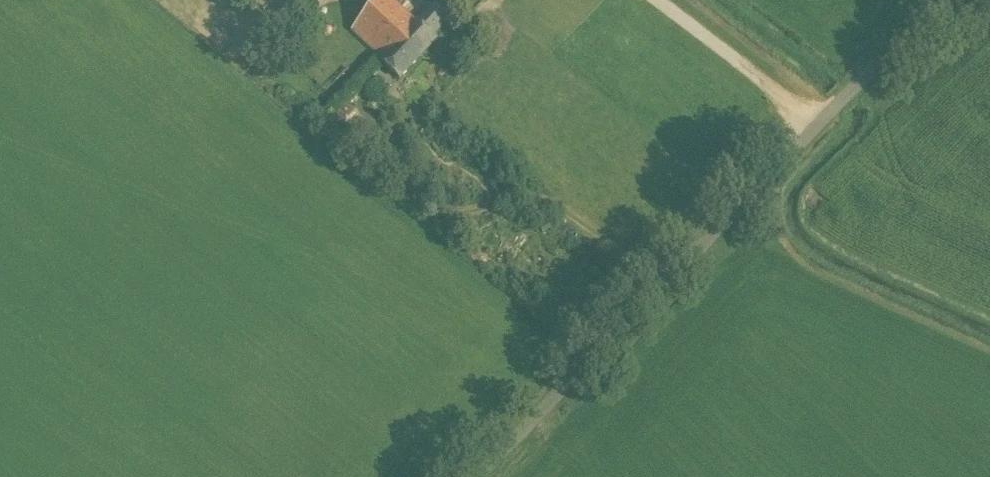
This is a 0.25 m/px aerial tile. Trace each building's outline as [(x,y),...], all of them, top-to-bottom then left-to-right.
[(394,0),(381,0),(350,32),(371,52),(382,63),(379,66),(397,82),(434,43),(430,39),(447,20),(433,7),(418,23),(394,0)] [(346,132),(361,116),(347,103),(333,119),(346,132)]
